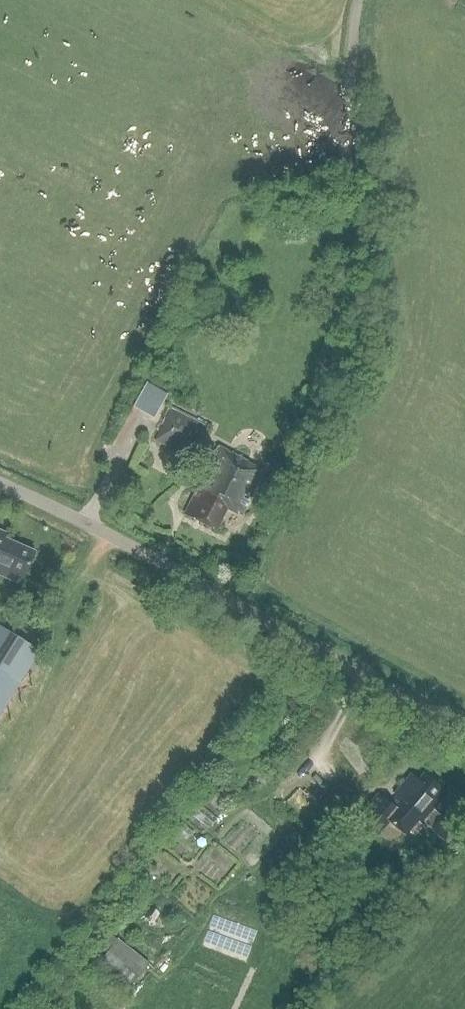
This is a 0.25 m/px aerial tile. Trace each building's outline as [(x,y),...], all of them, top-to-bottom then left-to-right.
[(205,427),(168,408),(153,439),(189,458),(205,427)] [(241,515),(266,469),(219,446),(185,514),(216,529),(227,508),(241,515)] [(20,584),(34,552),(5,539),(7,534),(0,531),(0,575),(20,584)] [(40,651),(0,626),(0,715),(40,651)] [(457,830),(433,808),(447,793),(424,774),(416,783),(408,777),(394,794),(396,796),(389,803),(381,795),(358,818),(378,835),(389,822),(411,842),(425,826),(445,843),(457,830)] [(360,797),(339,781),(319,806),(340,822),(360,797)] [(122,935),(107,955),(121,966),(126,960),(144,974),(155,961),(122,935)]
